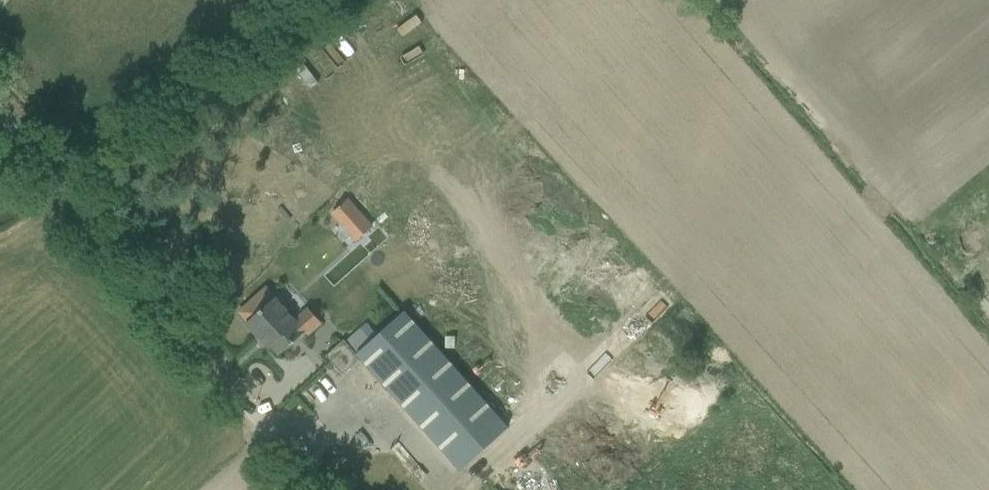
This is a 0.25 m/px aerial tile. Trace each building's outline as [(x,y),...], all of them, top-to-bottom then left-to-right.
[(345,224),(360,243),(374,231),(359,212),(345,224)] [(634,253),(605,270),(610,279),(639,262),(634,253)] [(234,312),(276,359),(316,323),(298,303),(287,313),(263,286),(234,312)] [(518,433),(416,313),(365,357),(467,476),(518,433)] [(354,343),(366,356),(379,344),(367,331),(354,343)] [(333,360),(350,377),(367,360),(350,343),(333,360)] [(533,447),(493,483),(500,489),(573,489),(533,447)] [(364,459),(373,466),(382,455),(372,448),(364,459)]
